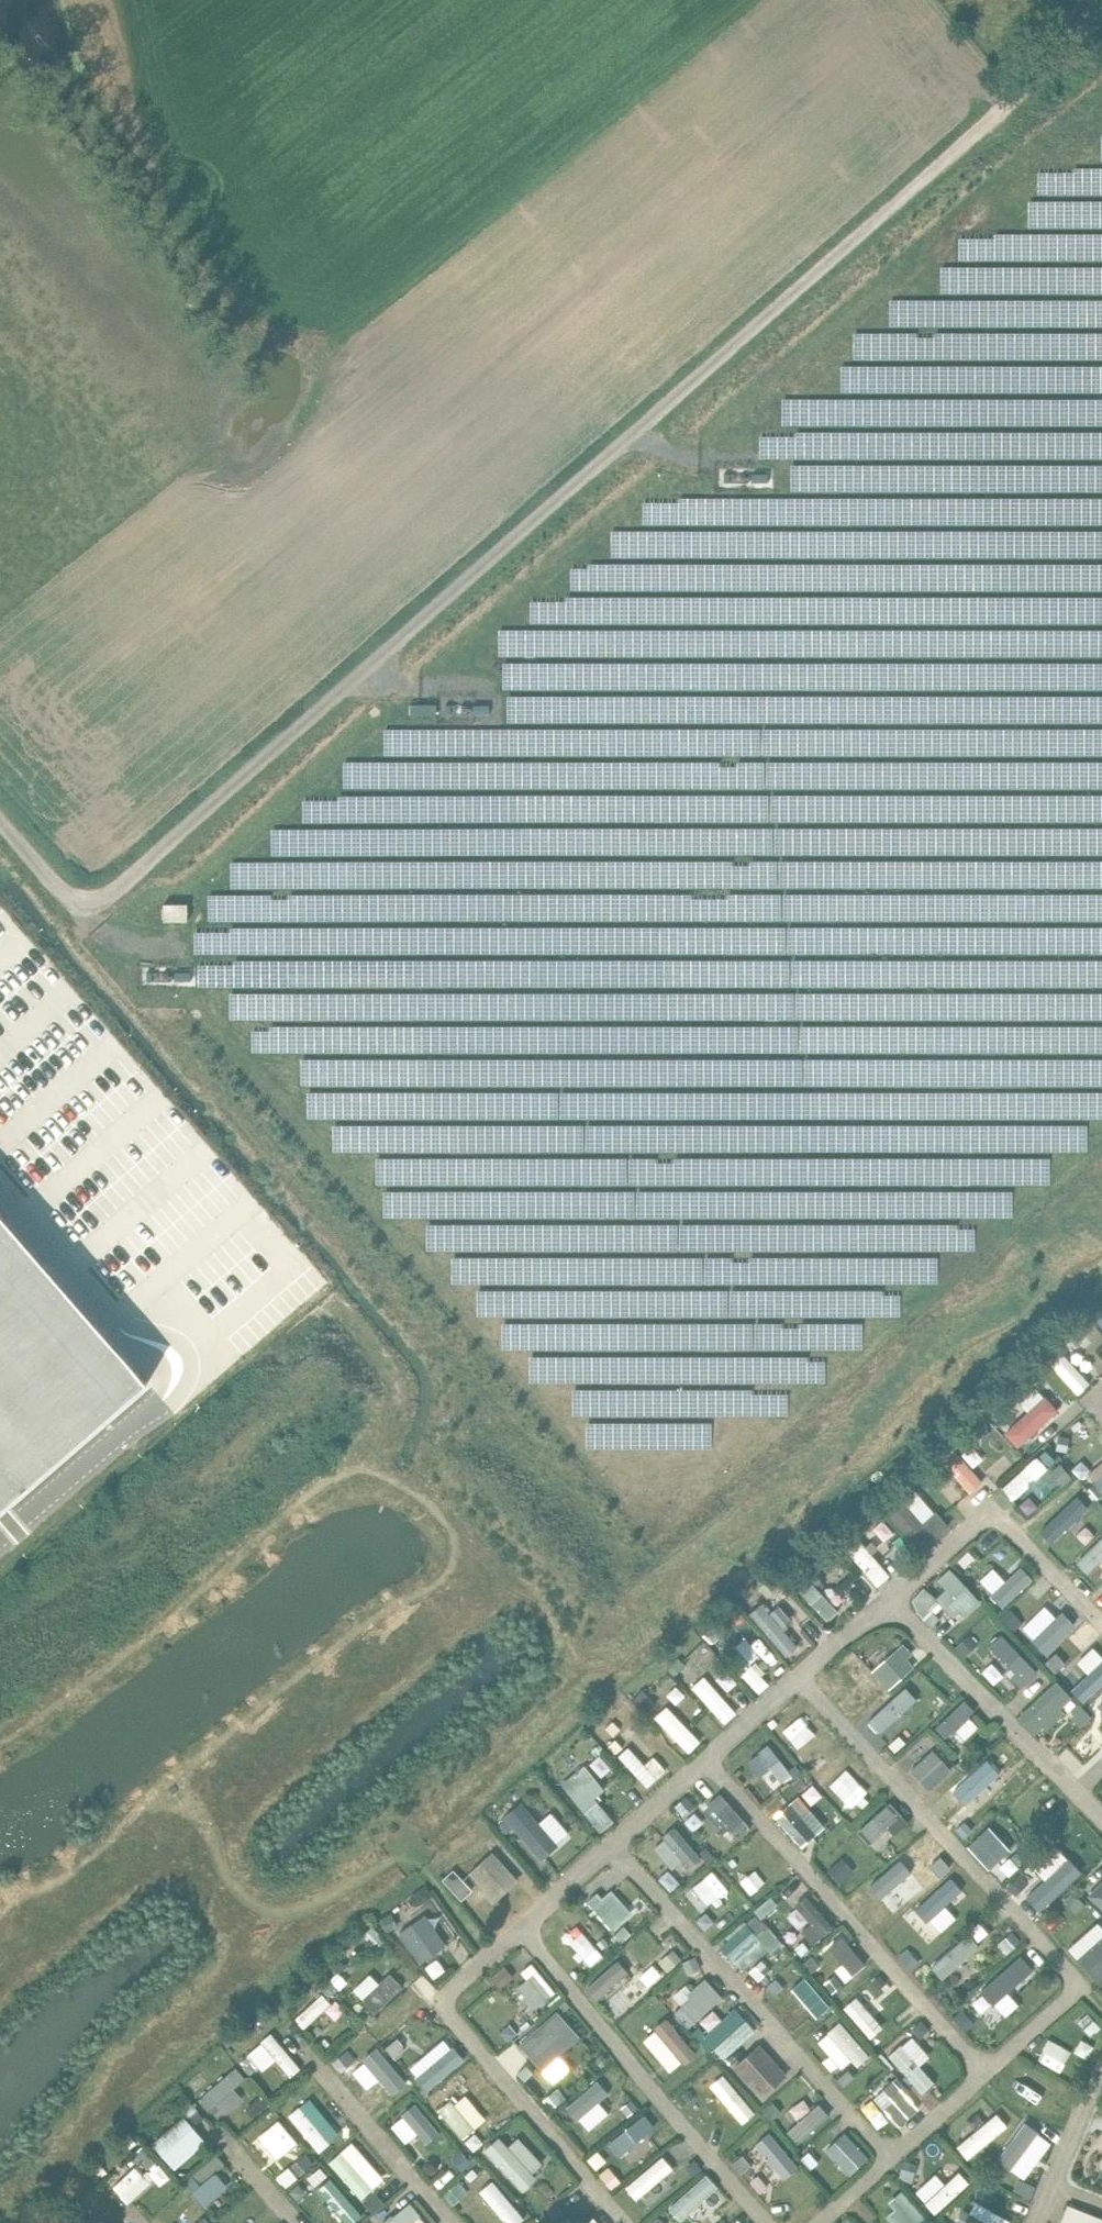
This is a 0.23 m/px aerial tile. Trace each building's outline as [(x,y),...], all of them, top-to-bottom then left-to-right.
[(165,900),(165,918),(189,917),(188,900),(165,900)] [(155,1404),(0,1229),(0,1538),(155,1404)] [(1078,1341),(1089,1331),(1083,1324),(1072,1334),(1078,1341)] [(1078,1392),(1090,1383),(1068,1353),(1056,1362),(1078,1392)] [(1020,1447),(1061,1409),(1045,1391),(1004,1429),(1020,1447)] [(972,1424),(973,1437),(988,1435),(987,1423),(972,1424)] [(972,1490),(984,1478),(962,1454),(949,1466),(972,1490)] [(1087,1472),(1101,1490),(1101,1460),(1087,1472)] [(935,1462),(922,1473),(933,1485),(946,1474),(935,1462)] [(1061,1464),(1051,1472),(1061,1484),(1070,1476),(1061,1464)] [(887,1510),(922,1548),(950,1522),(915,1485),(887,1510)] [(1041,1528),(1053,1540),(1091,1506),(1079,1493),(1041,1528)] [(836,1526),(832,1536),(843,1540),(846,1530),(836,1526)] [(1077,1559),(1089,1572),(1101,1559),(1101,1536),(1077,1559)] [(893,1571),(861,1537),(847,1550),(880,1584),(893,1571)] [(813,1562),(805,1569),(811,1576),(819,1570),(813,1562)] [(1005,1606),(1035,1575),(1022,1563),(992,1593),(1005,1606)] [(927,1584),(910,1601),(933,1623),(945,1610),(960,1624),(984,1598),(951,1567),(931,1588),(927,1584)] [(759,1587),(767,1597),(782,1585),(774,1575),(759,1587)] [(828,1619),(842,1607),(814,1575),(800,1587),(828,1619)] [(764,1600),(750,1612),(788,1656),(807,1641),(776,1604),(771,1609),(764,1600)] [(720,1620),(708,1629),(716,1639),(727,1629),(720,1620)] [(1025,1684),(1040,1669),(1003,1632),(988,1647),(1025,1684)] [(978,1644),(968,1635),(955,1648),(964,1658),(978,1644)] [(735,1647),(750,1659),(758,1648),(744,1636),(735,1647)] [(890,1688),(919,1662),(901,1643),(873,1669),(890,1688)] [(1035,1656),(1047,1669),(1054,1661),(1042,1649),(1035,1656)] [(859,1655),(835,1675),(847,1689),(870,1669),(859,1655)] [(668,1669),(675,1676),(686,1665),(680,1658),(668,1669)] [(742,1671),(757,1688),(770,1677),(755,1660),(742,1671)] [(722,1722),(737,1712),(708,1672),(694,1682),(722,1722)] [(1058,1678),(1018,1715),(1036,1734),(1076,1697),(1058,1678)] [(907,1684),(869,1719),(881,1732),(919,1697),(907,1684)] [(1072,1691),(1078,1697),(1085,1691),(1079,1684),(1072,1691)] [(644,1714),(655,1703),(649,1697),(638,1707),(644,1714)] [(980,1725),(970,1713),(976,1708),(967,1697),(938,1721),(957,1744),(980,1725)] [(669,1703),(656,1715),(689,1751),(702,1739),(669,1703)] [(1091,1717),(1079,1704),(1068,1714),(1081,1727),(1091,1717)] [(802,1750),(820,1734),(802,1714),(784,1730),(802,1750)] [(614,1755),(622,1747),(615,1740),(607,1747),(614,1755)] [(654,1753),(646,1761),(629,1743),(618,1754),(649,1786),(668,1768),(654,1753)] [(593,1749),(598,1755),(604,1750),(598,1744),(593,1749)] [(935,1747),(912,1768),(931,1788),(954,1767),(935,1747)] [(964,1771),(974,1760),(967,1754),(957,1764),(964,1771)] [(989,1756),(954,1789),(968,1803),(1002,1770),(989,1756)] [(617,1819),(598,1796),(608,1788),(586,1761),(562,1781),(602,1830),(617,1819)] [(796,1765),(789,1771),(794,1777),(801,1772),(796,1765)] [(847,1767),(831,1783),(854,1807),(870,1791),(847,1767)] [(800,1777),(793,1783),(799,1791),(806,1785),(800,1777)] [(777,1814),(804,1845),(828,1824),(810,1805),(824,1793),(814,1782),(777,1814)] [(709,1801),(737,1834),(750,1823),(722,1790),(709,1801)] [(694,1806),(685,1797),(675,1807),(683,1816),(694,1806)] [(545,1858),(562,1841),(522,1799),(504,1815),(545,1858)] [(892,1799),(859,1829),(878,1849),(910,1819),(892,1799)] [(991,1867),(1013,1848),(991,1823),(969,1843),(991,1867)] [(714,1856),(706,1847),(698,1853),(706,1863),(714,1856)] [(445,1876),(482,1916),(522,1880),(494,1849),(464,1876),(455,1867),(445,1876)] [(1020,1850),(1013,1857),(1020,1864),(1027,1857),(1020,1850)] [(918,1888),(949,1863),(940,1852),(909,1877),(918,1888)] [(828,1870),(841,1884),(854,1872),(841,1858),(828,1870)] [(697,1912),(729,1888),(715,1869),(683,1893),(697,1912)] [(1101,1905),(1101,1879),(1089,1893),(1101,1905)] [(1085,1905),(1073,1893),(1064,1901),(1076,1914),(1085,1905)] [(815,1942),(836,1923),(809,1894),(788,1913),(815,1942)] [(776,1905),(770,1897),(755,1910),(761,1918),(776,1905)] [(914,1916),(923,1909),(917,1901),(907,1908),(914,1916)] [(427,1911),(400,1931),(422,1961),(449,1941),(427,1911)] [(395,1927),(389,1914),(379,1919),(385,1932),(395,1927)] [(623,1927),(611,1939),(617,1946),(630,1934),(623,1927)] [(932,1966),(944,1979),(982,1944),(970,1931),(932,1966)] [(844,1961),(837,1967),(848,1979),(868,1961),(842,1932),(829,1944),(844,1961)] [(1101,1980),(1101,1935),(1079,1956),(1101,1980)] [(803,1942),(794,1949),(801,1957),(810,1950),(803,1942)] [(1022,1952),(982,1989),(997,2005),(1037,1967),(1022,1952)] [(684,1962),(690,1974),(701,1968),(695,1956),(684,1962)] [(599,1998),(630,1969),(619,1957),(588,1987),(599,1998)] [(811,1973),(819,1966),(811,1957),(804,1964),(811,1973)] [(757,1981),(769,1970),(760,1960),(748,1972),(757,1981)] [(504,1964),(493,1977),(503,1986),(515,1973),(504,1964)] [(516,1981),(539,2009),(559,1993),(536,1964),(516,1981)] [(642,1975),(653,1984),(662,1972),(652,1964),(642,1975)] [(377,2012),(406,1984),(392,1970),(380,1981),(371,1971),(354,1988),(377,2012)] [(685,2003),(676,2010),(691,2026),(726,1996),(706,1974),(680,1997),(685,2003)] [(834,1974),(823,1984),(832,1994),(843,1984),(834,1974)] [(819,2015),(832,2003),(807,1975),(794,1987),(819,2015)] [(853,2004),(869,2023),(900,1997),(885,1978),(853,2004)] [(322,1992),(328,1998),(337,1989),(330,1983),(322,1992)] [(846,1989),(836,1997),(845,2009),(855,2001),(846,1989)] [(694,2027),(724,2058),(757,2026),(736,2004),(723,2017),(715,2007),(694,2027)] [(552,2081),(572,2067),(561,2053),(582,2038),(562,2009),(521,2038),(552,2081)] [(1101,2027),(1086,2011),(1077,2019),(1093,2035),(1101,2027)] [(644,2037),(673,2072),(698,2051),(669,2016),(644,2037)] [(853,2057),(860,2065),(872,2053),(841,2019),(819,2040),(843,2066),(853,2057)] [(248,2050),(262,2069),(278,2058),(291,2075),(302,2067),(275,2031),(248,2050)] [(937,2079),(922,2063),(932,2053),(912,2032),(889,2055),(924,2092),(937,2079)] [(1064,2068),(1072,2046),(1048,2038),(1041,2060),(1064,2068)] [(442,2041),(413,2069),(423,2080),(453,2052),(442,2041)] [(736,2063),(763,2097),(790,2075),(764,2041),(736,2063)] [(394,2092),(409,2079),(378,2044),(363,2057),(394,2092)] [(356,2058),(348,2049),(334,2061),(342,2070),(356,2058)] [(256,2068),(249,2061),(242,2067),(248,2075),(256,2068)] [(239,2066),(199,2095),(209,2108),(219,2101),(226,2111),(244,2098),(235,2086),(247,2077),(239,2066)] [(517,2074),(524,2082),(533,2073),(526,2066),(517,2074)] [(744,2122),(757,2110),(724,2072),(711,2084),(744,2122)] [(598,2076),(567,2106),(580,2119),(611,2090),(598,2076)] [(874,2094),(900,2124),(921,2107),(895,2076),(874,2094)] [(550,2111),(565,2099),(558,2089),(543,2101),(550,2111)] [(1068,2112),(1076,2098),(1065,2093),(1058,2107),(1068,2112)] [(290,2114),(321,2150),(342,2131),(310,2096),(290,2114)] [(252,2105),(258,2113),(267,2106),(260,2098),(252,2105)] [(639,2108),(632,2099),(621,2107),(628,2117),(639,2108)] [(426,2143),(441,2133),(419,2100),(404,2110),(426,2143)] [(820,2100),(789,2130),(802,2144),(834,2114),(820,2100)] [(204,2116),(192,2102),(184,2109),(197,2123),(204,2116)] [(771,2102),(762,2110),(771,2121),(780,2113),(771,2102)] [(779,2114),(786,2126),(802,2118),(796,2106),(779,2114)] [(622,2155),(656,2123),(644,2110),(610,2142),(622,2155)] [(998,2110),(958,2144),(970,2158),(1009,2123),(998,2110)] [(154,2141),(176,2167),(208,2140),(186,2114),(154,2141)] [(279,2157),(299,2140),(280,2117),(259,2135),(279,2157)] [(1027,2179),(1052,2137),(1023,2120),(998,2162),(1027,2179)] [(756,2142),(787,2178),(802,2164),(771,2129),(756,2142)] [(827,2147),(852,2174),(871,2156),(847,2129),(827,2147)] [(486,2142),(479,2133),(468,2141),(475,2150),(486,2142)] [(527,2188),(539,2174),(534,2170),(545,2158),(519,2136),(511,2145),(499,2135),(485,2151),(527,2188)] [(372,2209),(396,2189),(354,2139),(330,2159),(372,2209)] [(196,2172),(204,2181),(225,2160),(217,2152),(196,2172)] [(288,2183),(314,2163),(307,2153),(281,2173),(288,2183)] [(817,2163),(809,2153),(801,2159),(810,2169),(817,2163)] [(666,2154),(626,2182),(637,2197),(651,2187),(658,2196),(670,2187),(662,2176),(675,2167),(666,2154)] [(950,2160),(938,2171),(947,2180),(959,2169),(950,2160)] [(916,2165),(905,2161),(899,2179),(911,2183),(916,2165)] [(158,2162),(144,2173),(137,2165),(113,2184),(129,2203),(167,2173),(158,2162)] [(215,2167),(191,2184),(205,2203),(229,2186),(215,2167)] [(618,2183),(607,2169),(599,2176),(610,2190),(618,2183)] [(935,2210),(972,2182),(962,2169),(945,2183),(937,2172),(917,2188),(935,2210)] [(364,2213),(331,2175),(318,2187),(350,2222),(353,2222),(364,2213)] [(526,2217),(495,2178),(481,2189),(508,2222),(518,2222),(526,2217)] [(697,2213),(729,2193),(721,2180),(688,2199),(697,2213)] [(974,2202),(1012,2214),(1018,2195),(981,2182),(974,2202)] [(1023,2201),(1031,2204),(1036,2191),(1028,2188),(1023,2201)] [(891,2200),(898,2207),(889,2215),(896,2222),(928,2222),(932,2219),(903,2189),(891,2200)] [(411,2200),(383,2222),(430,2222),(411,2200)] [(1062,2221),(1066,2222),(1101,2222),(1101,2215),(1070,2202),(1062,2221)] [(549,2211),(557,2222),(565,2216),(557,2205),(549,2211)] [(966,2210),(959,2222),(991,2222),(966,2210)] [(207,2214),(196,2222),(215,2222),(207,2214)]
